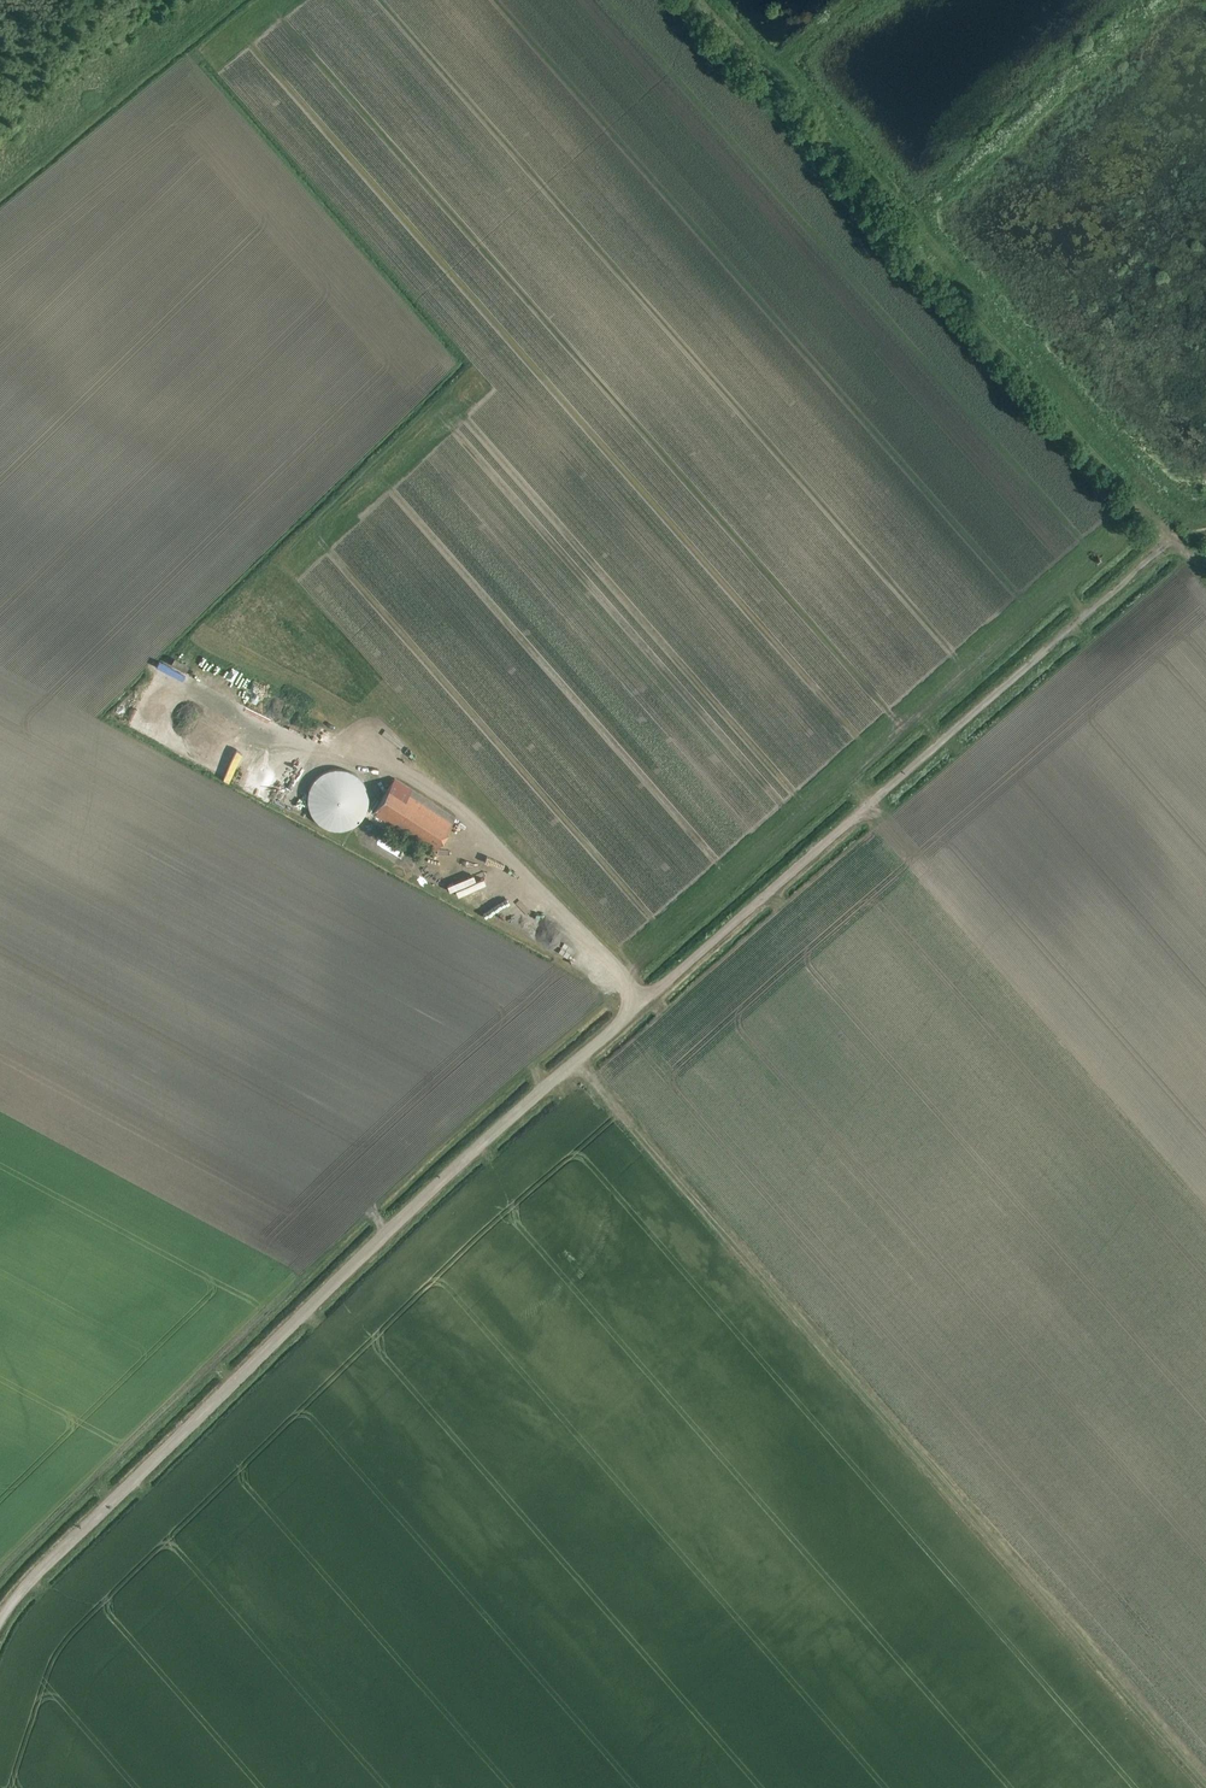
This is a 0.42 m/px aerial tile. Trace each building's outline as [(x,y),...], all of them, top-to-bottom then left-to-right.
[(328,828),(335,830),(343,829),(351,827),(358,823),(363,817),(367,810),(369,802),(369,794),(366,787),(362,780),(356,774),(349,771),(342,769),(334,769),(326,771),(319,776),(314,781),(310,788),(308,796),(308,804),(311,812),(315,819),(321,824),(328,828)] [(433,852),(455,818),(394,778),(372,813),(433,852)] [(542,969),(546,974),(561,962),(557,957),(542,969)]
